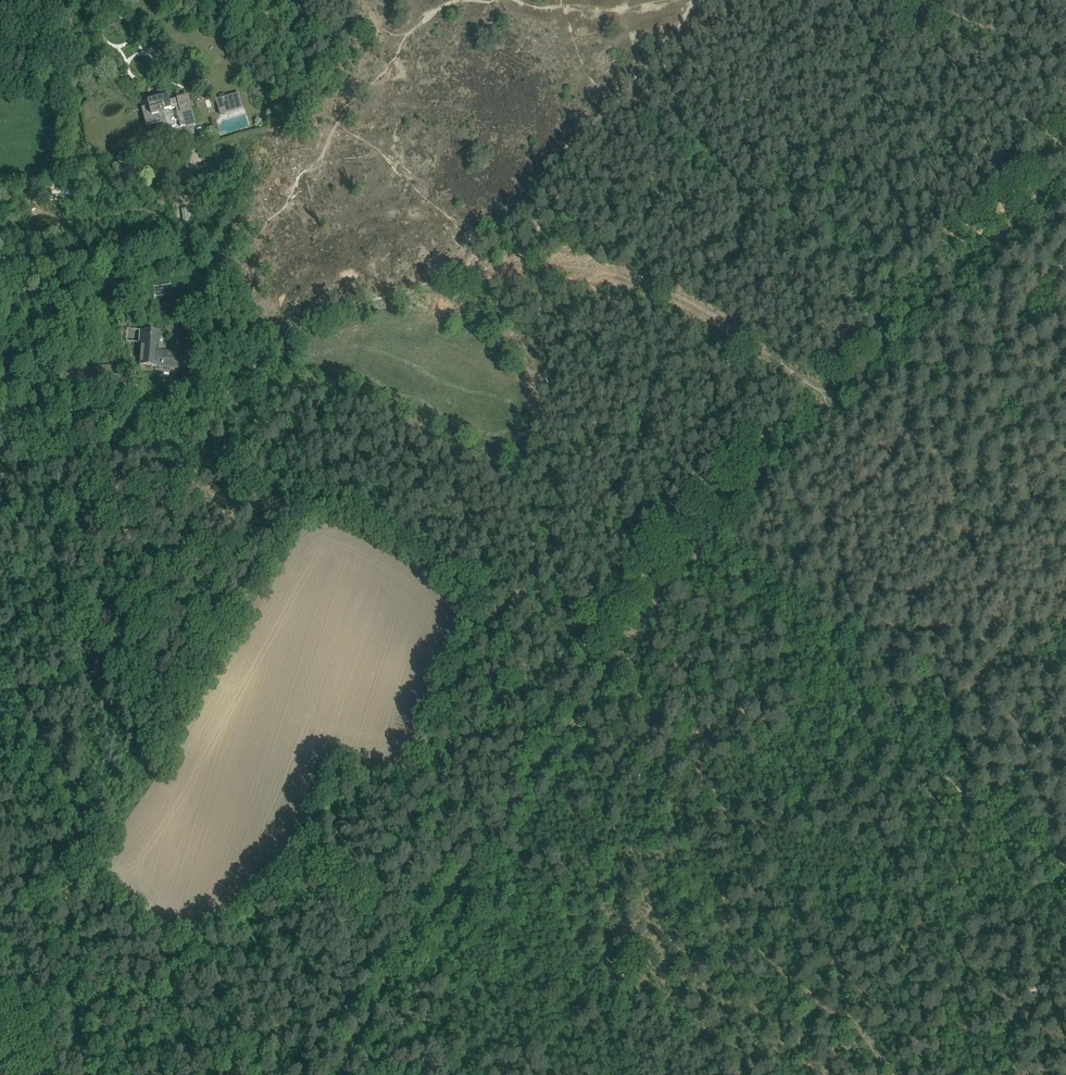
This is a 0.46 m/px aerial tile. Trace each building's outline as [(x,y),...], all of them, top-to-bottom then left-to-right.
[(235,94),(216,100),(220,115),(240,110),(235,94)] [(185,127),(194,125),(187,96),(169,100),(168,95),(164,96),(154,99),(147,101),(149,107),(142,109),(147,128),(149,127),(155,125),(156,128),(166,125),(163,111),(176,108),(180,127),(185,126),(185,127)] [(193,302),(182,302),(182,313),(201,313),(200,308),(193,308),(193,302)] [(128,328),(126,341),(138,343),(140,330),(128,328)] [(160,331),(140,330),(139,343),(142,343),(140,365),(157,366),(178,368),(179,352),(158,350),(160,331)] [(99,367),(100,382),(115,380),(114,365),(99,367)]
